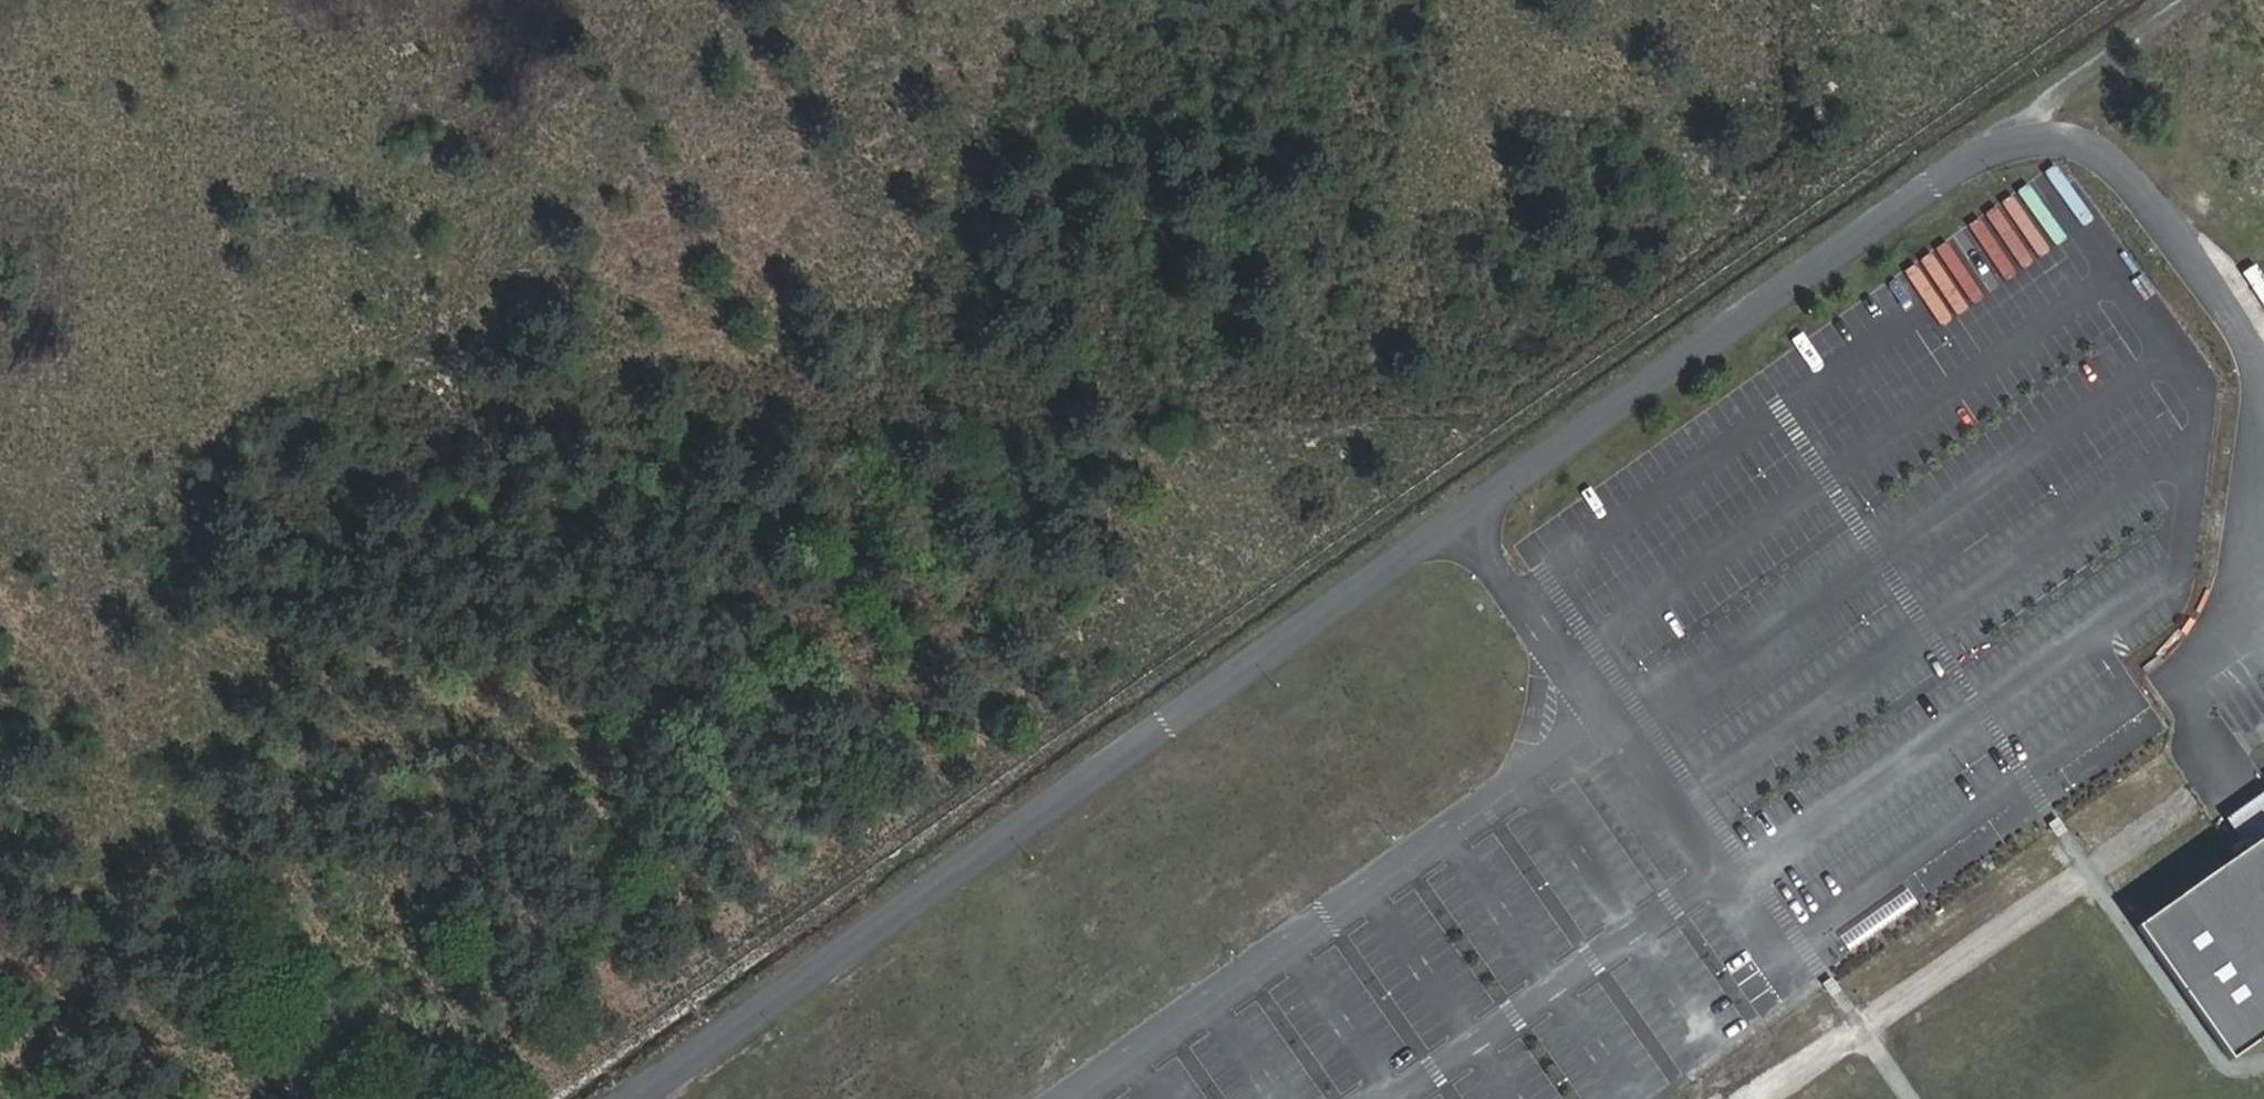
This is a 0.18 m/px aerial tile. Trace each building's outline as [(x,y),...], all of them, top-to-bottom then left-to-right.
[(2230,1060),(2263,1036),(2263,841),(2138,929),(2230,1060)]
